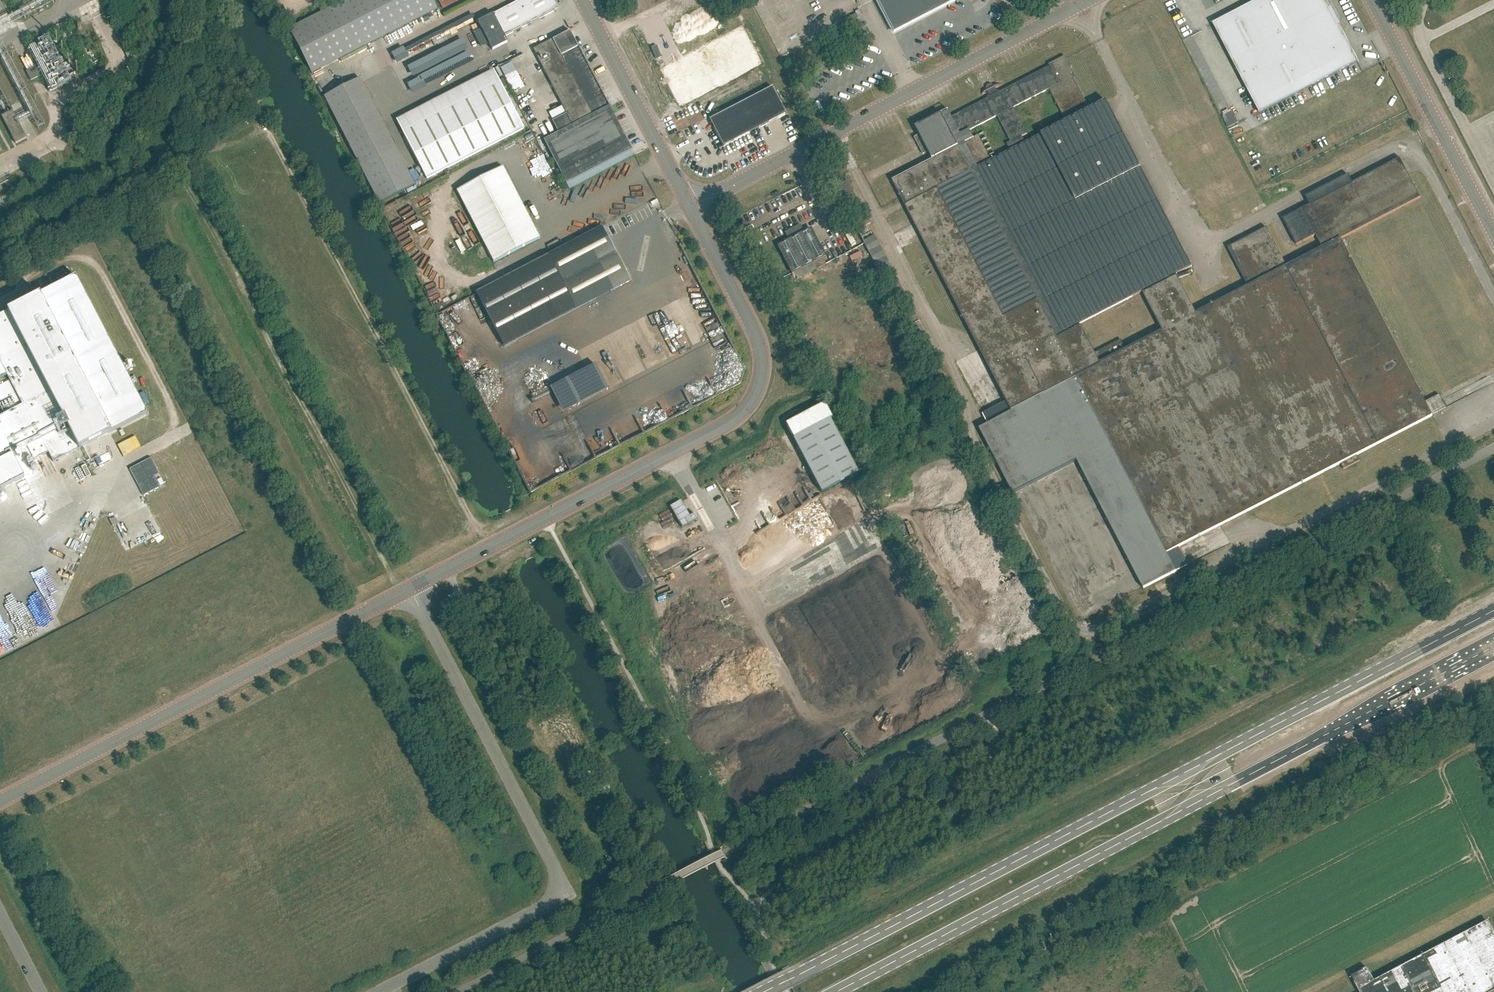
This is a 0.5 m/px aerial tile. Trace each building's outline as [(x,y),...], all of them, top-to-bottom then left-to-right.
[(432,0),(347,0),(289,30),(312,74),(437,10),(432,0)] [(554,0),(521,0),(493,14),(478,22),(493,50),(508,43),(504,36),(555,10),(557,6),(554,0)] [(894,32),(956,0),(877,0),(894,32)] [(1325,0),(1259,0),(1249,5),(1249,6),(1213,24),(1260,114),(1349,67),(1358,62),(1339,27),(1341,26),(1331,8),(1330,8),(1325,0)] [(684,55),(666,65),(685,101),(703,91),(703,92),(765,59),(746,23),(684,55)] [(570,30),(533,50),(554,90),(591,70),(570,30)] [(442,37),(390,61),(400,83),(420,74),(417,68),(449,53),(442,37)] [(32,42),(27,45),(42,74),(49,71),(44,59),(50,56),(43,43),(35,47),(32,42)] [(131,47),(124,51),(130,64),(138,60),(131,47)] [(948,110),(916,127),(920,135),(915,138),(924,155),(932,150),(935,158),(936,158),(936,159),(893,182),(906,207),(1007,401),(983,414),(988,424),(980,429),(1080,622),(1177,571),(1191,564),(1182,546),(1341,463),(1344,469),(1360,461),(1357,455),(1432,416),(1431,413),(1445,406),(1438,393),(1424,400),(1341,239),(1421,198),(1401,159),(1353,183),(1348,175),(1306,197),(1310,206),(1283,219),(1297,245),(1316,235),(1323,248),(1287,266),(1266,226),(1227,247),(1248,287),(1196,314),(1177,277),(1176,277),(1175,275),(1192,266),(1107,101),(1091,110),(1072,73),(1074,72),(1065,56),(1049,64),(1051,67),(1002,93),(1001,92),(998,93),(995,87),(987,90),(991,97),(988,98),(989,100),(953,118),(948,110)] [(503,77),(514,72),(508,59),(497,64),(503,77)] [(40,76),(36,66),(26,71),(31,81),(40,76)] [(609,107),(603,95),(591,70),(554,90),(566,114),(552,121),(558,133),(544,140),(566,184),(632,150),(609,107)] [(500,80),(402,131),(426,178),(524,127),(500,80)] [(709,119),(723,147),(786,114),(772,87),(709,119)] [(16,143),(27,138),(13,111),(2,116),(16,143)] [(1242,162),(1186,187),(1196,210),(1252,185),(1242,162)] [(495,262),(541,237),(503,166),(457,191),(495,262)] [(846,209),(858,203),(847,181),(835,187),(846,209)] [(609,212),(616,208),(612,200),(605,204),(609,212)] [(858,230),(871,223),(863,209),(850,216),(858,230)] [(826,255),(812,227),(805,231),(801,223),(785,232),(789,239),(778,245),(792,273),(797,270),(800,277),(829,263),(825,256),(826,255)] [(502,347),(575,310),(630,281),(603,228),(475,294),(502,347)] [(467,246),(473,243),(467,232),(462,235),(467,246)] [(864,240),(869,251),(880,246),(874,235),(864,240)] [(7,376),(10,381),(0,386),(0,405),(5,415),(0,417),(0,490),(25,477),(13,455),(28,448),(34,460),(49,453),(54,462),(147,414),(76,276),(6,313),(0,316),(0,380),(7,376)] [(919,348),(925,359),(935,354),(929,342),(919,348)] [(832,419),(824,404),(785,424),(821,492),(858,473),(830,420),(832,419)] [(689,517),(681,501),(670,507),(682,528),(698,519),(695,514),(689,517)] [(555,705),(559,715),(571,710),(566,700),(555,705)] [(587,768),(596,764),(594,759),(585,764),(587,768)] [(1487,921),(1374,981),(1367,967),(1351,975),(1360,991),(1493,991),(1493,933),(1487,921)]
